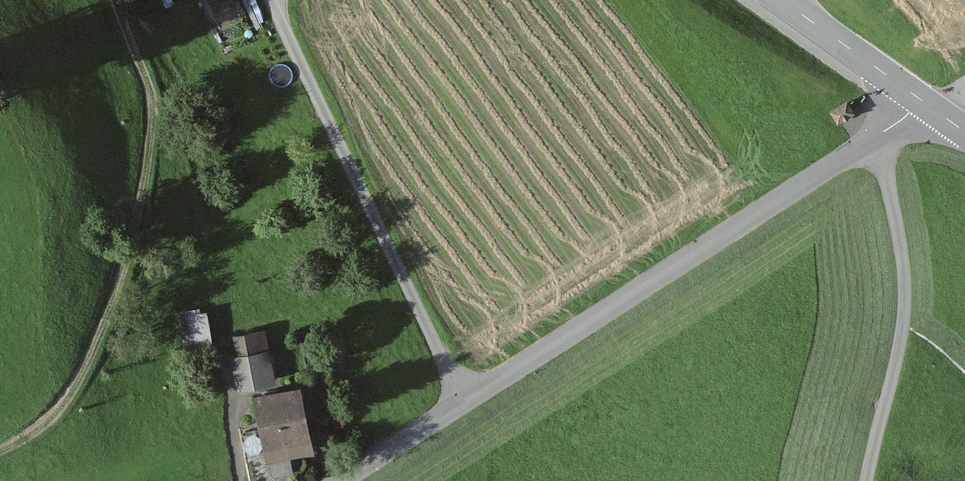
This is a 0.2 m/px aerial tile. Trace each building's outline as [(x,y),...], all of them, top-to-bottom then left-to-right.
[(205,310),(178,315),(184,347),(211,342),(205,310)] [(266,327),(234,333),(238,353),(231,354),(238,387),(276,380),(266,327)] [(300,383),(252,393),(266,459),(314,449),(300,383)]
